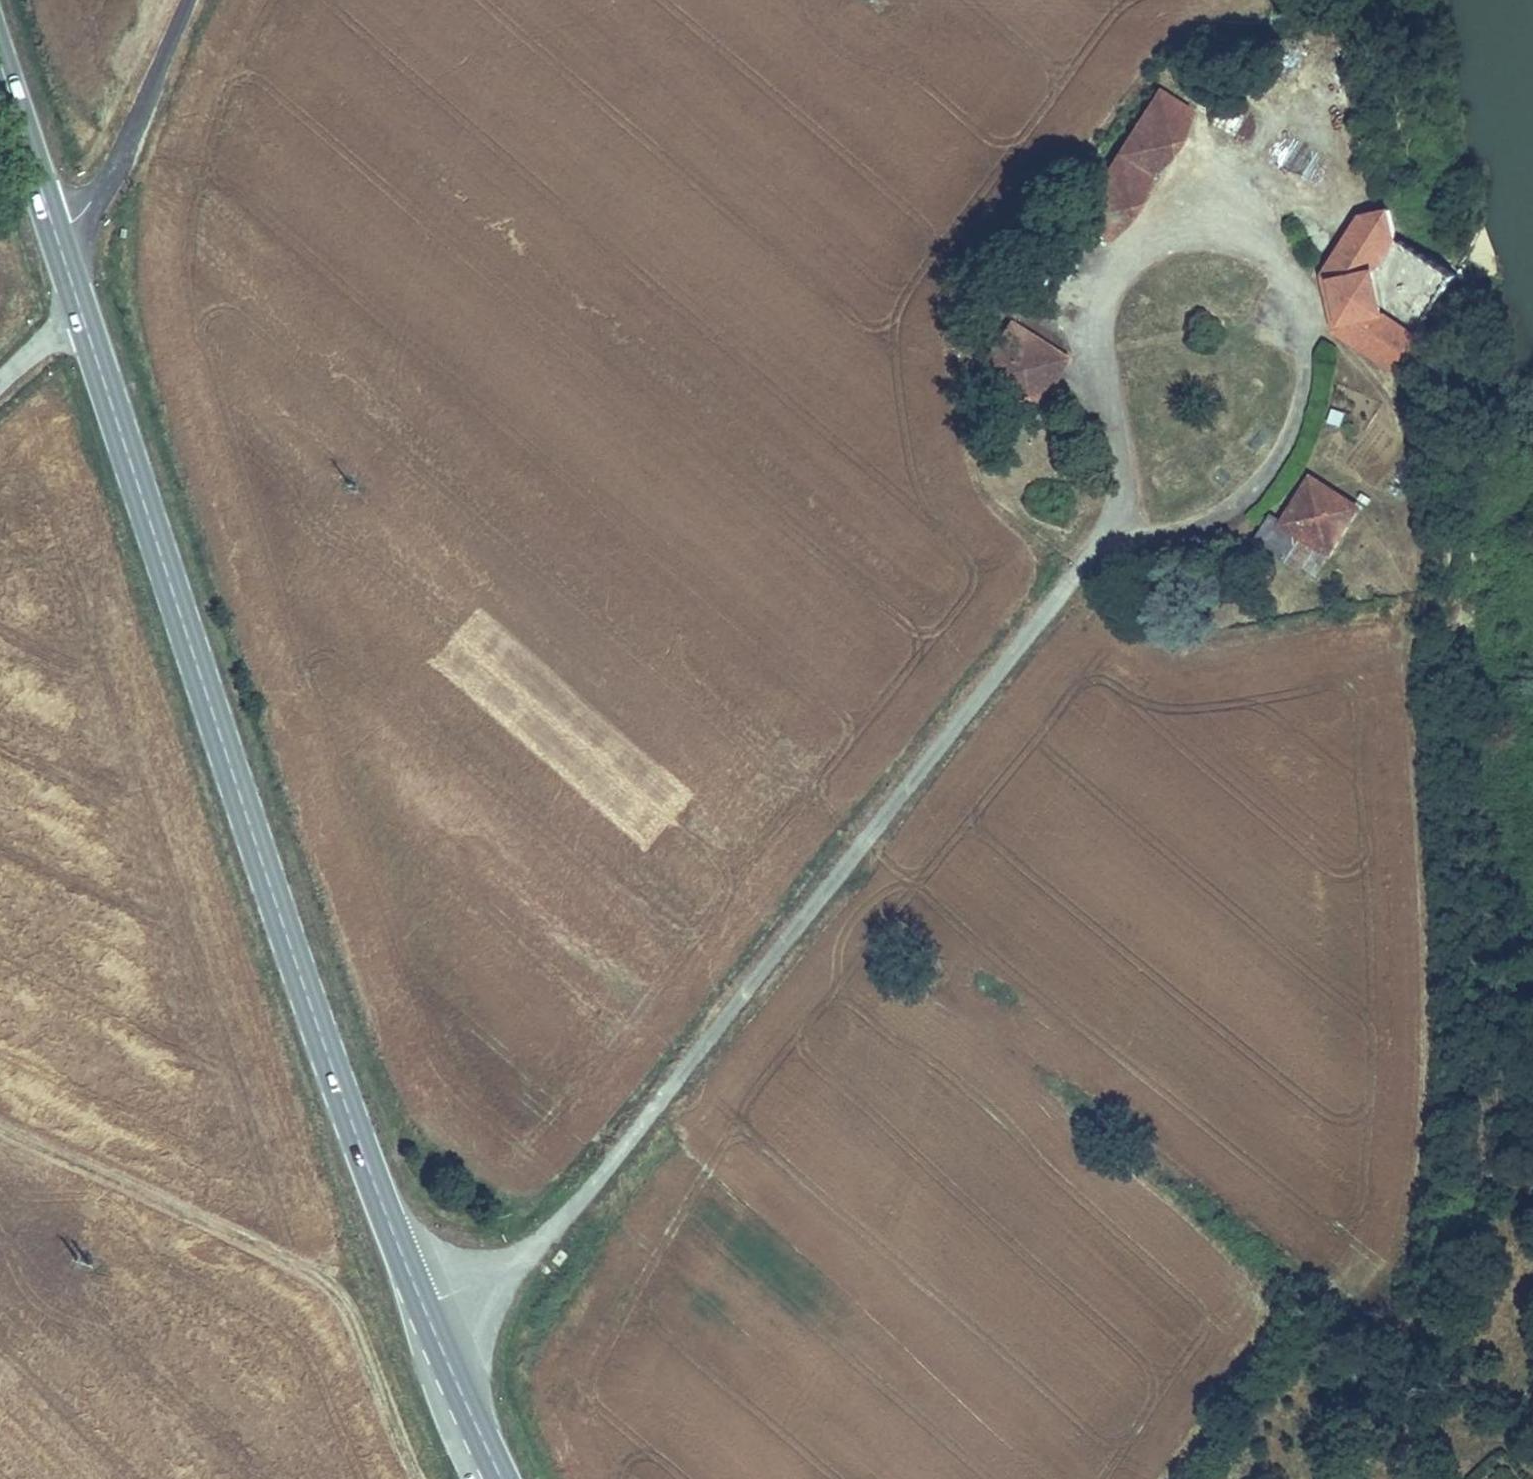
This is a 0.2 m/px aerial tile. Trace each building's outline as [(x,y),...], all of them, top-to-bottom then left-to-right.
[(1163,90),(1143,119),(1177,143),(1197,115),(1163,90)] [(1143,119),(1101,182),(1137,207),(1177,143),(1143,119)] [(1137,207),(1101,182),(1080,212),(1116,239),(1137,207)] [(1420,335),(1452,282),(1450,275),(1403,245),(1397,211),(1362,226),(1340,258),(1328,274),(1340,334),(1389,366),(1429,366),(1420,335)] [(1041,413),(1076,357),(1016,316),(981,371),(1041,413)] [(1263,511),(1245,538),(1277,561),(1295,533),(1320,551),(1352,504),(1303,471),(1273,517),(1263,511)]
